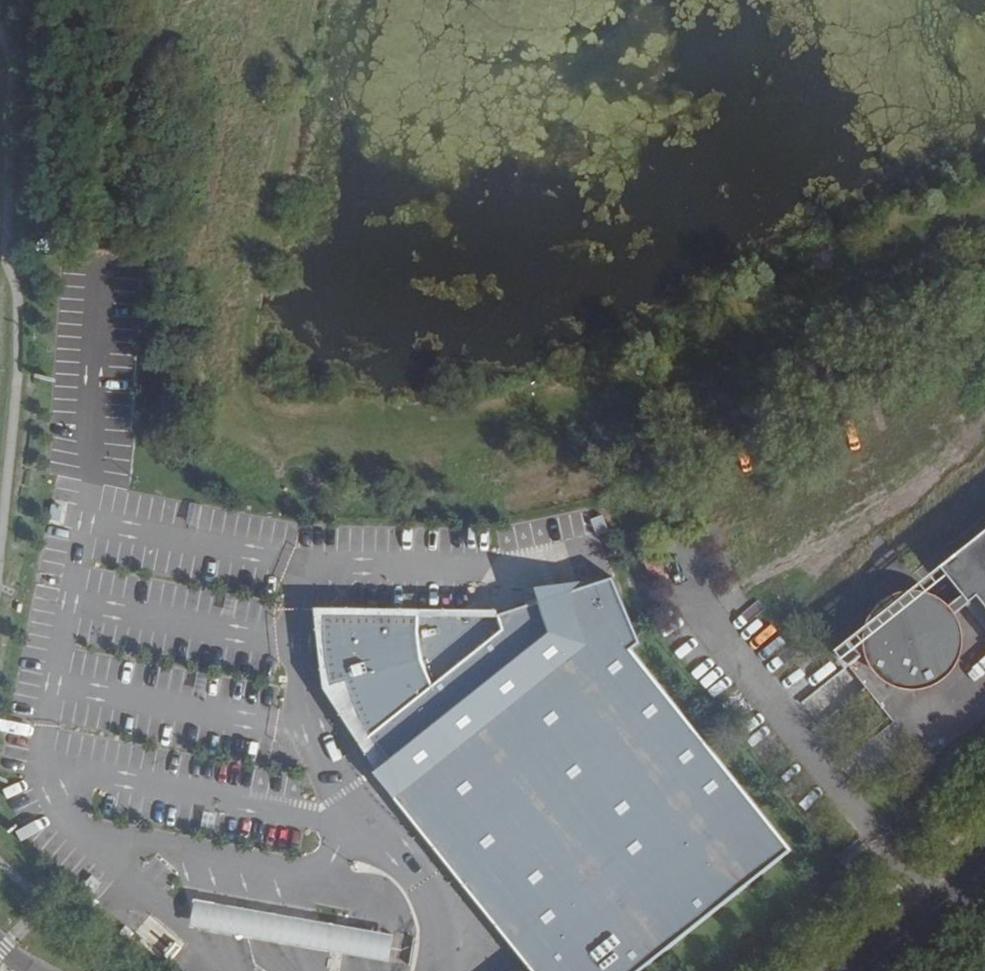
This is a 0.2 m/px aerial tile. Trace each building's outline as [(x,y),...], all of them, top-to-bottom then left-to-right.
[(832,640),(928,761),(984,715),(984,518),(832,640)] [(541,603),(502,617),(501,611),(321,610),(333,697),(356,695),(357,709),(372,740),(397,770),(400,767),(414,785),(397,797),(439,849),(536,970),(640,970),(791,849),(631,650),(642,642),(614,578),(541,603)] [(356,695),(333,697),(348,721),(362,743),(397,797),(414,785),(400,767),(397,770),(372,740),(357,709),(356,695)] [(220,902),(201,899),(197,927),(228,932),(293,943),(365,955),(391,960),(396,931),(368,926),(287,913),(220,902)]
